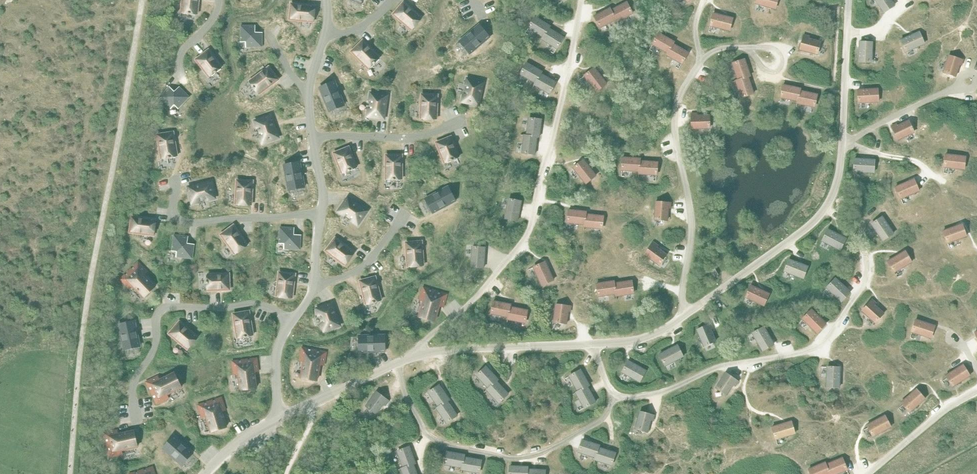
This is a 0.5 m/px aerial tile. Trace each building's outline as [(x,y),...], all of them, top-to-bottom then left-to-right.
[(197,14),(199,0),(182,0),(181,12),(183,13),(183,14),(188,14),(190,15),(190,14),(195,15),(195,14),(197,14)] [(756,4),(775,9),(778,0),(757,0),(756,4)] [(884,13),(894,5),(891,0),(875,0),(884,13)] [(403,2),(393,14),(411,30),(422,18),(403,2)] [(627,2),(611,10),(616,20),(617,22),(633,14),(627,2)] [(291,4),(289,20),(313,22),(315,6),(291,4)] [(616,20),(611,10),(610,8),(594,16),(600,28),(616,20)] [(713,13),(710,26),(729,31),(733,18),(713,13)] [(528,28),(543,37),(549,28),(550,26),(535,17),(528,28)] [(489,37),(479,25),(459,41),(470,54),(489,37)] [(246,42),(246,47),(262,47),(262,32),(255,32),(255,26),(241,26),(241,42),(246,42)] [(549,28),(543,37),(542,39),(557,49),(564,38),(549,28)] [(919,32),(901,40),(906,52),(924,44),(919,32)] [(659,33),(653,44),(668,53),(673,44),(674,42),(659,33)] [(804,35),(800,49),(817,54),(821,42),(809,39),(810,36),(804,35)] [(378,58),(380,57),(363,40),(351,52),(368,69),(369,67),(370,68),(374,64),(374,65),(376,63),(379,59),(378,58)] [(859,42),(859,62),(871,63),(872,42),(859,42)] [(668,53),(667,55),(682,64),(688,53),(673,44),(668,53)] [(220,68),(222,67),(208,50),(196,60),(209,77),(210,76),(211,77),(215,73),(215,74),(217,72),(221,69),(220,68)] [(949,56),(943,73),(956,77),(959,65),(961,66),(963,60),(949,56)] [(745,59),(732,64),(738,80),(748,77),(750,76),(745,59)] [(536,83),(541,74),(542,72),(526,63),(520,74),(536,83)] [(258,93),(259,94),(278,80),(269,67),(249,81),(250,82),(249,83),(253,87),(254,89),(257,93),(258,93)] [(594,68),(584,76),(596,92),(606,84),(594,68)] [(541,74),(536,83),(534,85),(550,94),(556,83),(541,74)] [(738,80),(736,81),(742,98),(754,93),(748,77),(738,80)] [(334,81),(319,87),(329,111),(344,105),(334,81)] [(464,96),(463,103),(479,106),(483,84),(468,81),(466,87),(467,88),(465,97),(464,96)] [(783,85),(781,98),(798,102),(800,91),(800,89),(783,85)] [(174,105),(178,109),(189,97),(179,87),(174,92),(169,87),(159,97),(171,109),(174,105)] [(878,89),(857,90),(858,103),(878,102),(878,89)] [(798,102),(797,104),(815,108),(817,95),(800,91),(798,102)] [(369,109),(368,116),(384,118),(387,96),(371,93),(370,100),(371,101),(370,109),(369,109)] [(437,95),(421,94),(420,118),(436,119),(437,95)] [(696,114),(691,114),(692,129),(709,128),(709,115),(697,116),(696,114)] [(260,136),(263,143),(278,137),(270,116),(255,121),(257,128),(258,127),(261,136),(260,136)] [(527,136),(537,137),(539,137),(541,120),(529,118),(527,136)] [(909,120),(891,129),(897,141),(915,132),(909,120)] [(175,156),(177,156),(173,132),(157,135),(161,158),(163,158),(163,159),(168,158),(168,159),(170,158),(176,157),(175,156)] [(537,137),(527,136),(524,135),(522,153),(535,154),(537,137)] [(457,157),(459,157),(451,137),(436,142),(444,163),(446,162),(446,163),(451,161),(453,160),(458,158),(457,157)] [(355,168),(357,167),(349,147),(334,153),(342,173),(343,172),(344,174),(349,172),(351,171),(355,169),(355,168)] [(945,154),(944,167),(964,169),(965,157),(945,154)] [(400,179),(402,179),(402,155),(386,155),(386,179),(387,179),(387,180),(393,180),(395,180),(400,180),(400,179)] [(623,158),(622,171),(639,172),(640,162),(640,159),(623,158)] [(854,158),(853,171),(873,173),(874,160),(854,158)] [(583,161),(573,168),(586,184),(596,176),(583,161)] [(284,165),(289,190),(304,187),(300,162),(284,165)] [(639,172),(639,175),(657,176),(658,163),(640,162),(639,172)] [(913,179),(895,187),(901,199),(919,191),(913,179)] [(253,181),(237,180),(235,204),(251,205),(253,181)] [(208,199),(214,198),(211,182),(189,187),(192,203),(199,201),(199,200),(207,198),(208,199)] [(455,201),(448,187),(425,199),(433,213),(455,201)] [(357,224),(367,211),(348,198),(339,211),(344,215),(345,214),(352,219),(352,220),(357,224)] [(509,199),(505,218),(517,221),(521,201),(509,199)] [(655,202),(654,219),(667,220),(668,208),(670,208),(670,203),(655,202)] [(568,210),(567,223),(585,225),(586,215),(586,212),(568,210)] [(585,225),(584,227),(602,229),(603,216),(586,215),(585,225)] [(132,216),(130,232),(154,235),(156,219),(132,216)] [(882,217),(871,224),(883,241),(893,234),(882,217)] [(962,224),(943,231),(947,243),(966,236),(962,224)] [(234,225),(220,235),(235,254),(248,245),(234,225)] [(284,244),(284,249),(300,249),(301,235),(294,235),(294,228),(280,227),(279,243),(284,244)] [(828,229),(822,241),(840,250),(846,238),(828,229)] [(177,251),(176,256),(192,259),(194,244),(187,243),(188,237),(174,235),(172,251),(177,251)] [(335,238),(325,251),(344,265),(354,252),(335,238)] [(422,241),(406,242),(407,267),(424,265),(422,241)] [(654,243),(645,255),(659,265),(666,255),(657,248),(658,246),(654,243)] [(472,247),(471,267),(484,268),(485,248),(472,247)] [(905,251),(888,261),(894,272),(911,262),(905,251)] [(789,259),(784,271),(803,279),(808,267),(789,259)] [(147,272),(138,262),(121,279),(130,288),(133,286),(144,298),(156,286),(144,274),(147,272)] [(545,262),(533,267),(542,285),(553,280),(545,262)] [(713,266),(708,269),(714,278),(719,275),(713,266)] [(295,274),(279,272),(276,296),(292,298),(295,274)] [(208,289),(208,290),(230,290),(229,273),(207,274),(207,276),(206,276),(206,281),(206,284),(207,283),(207,289),(208,289)] [(380,301),(381,300),(375,277),(360,281),(366,304),(367,304),(368,305),(373,303),(373,304),(375,303),(380,302),(380,301)] [(835,278),(826,288),(841,302),(850,292),(835,278)] [(632,281),(614,284),(616,294),(616,297),(634,294),(632,281)] [(614,282),(597,284),(599,297),(616,294),(614,284),(614,282)] [(751,286),(745,297),(764,306),(769,294),(751,286)] [(443,307),(446,294),(423,288),(420,300),(423,301),(419,317),(434,321),(439,306),(443,307)] [(872,300),(862,311),(875,323),(883,314),(875,305),(876,304),(872,300)] [(508,317),(510,307),(511,305),(493,301),(491,314),(508,317)] [(322,324),(324,331),(339,325),(332,303),(317,309),(319,315),(320,315),(323,323),(322,324)] [(556,304),(554,322),(566,324),(568,312),(570,312),(571,306),(556,304)] [(510,307),(508,317),(508,320),(525,323),(528,310),(510,307)] [(812,310),(803,319),(817,333),(826,324),(812,310)] [(249,311),(233,314),(237,338),(239,337),(239,338),(251,336),(251,335),(253,335),(249,311)] [(915,320),(911,332),(930,338),(934,326),(915,320)] [(134,321),(119,324),(124,350),(140,346),(134,321)] [(179,321),(169,333),(187,349),(198,337),(179,321)] [(711,324),(697,330),(704,346),(716,341),(711,330),(713,329),(711,324)] [(764,327),(752,333),(762,351),(774,344),(764,327)] [(359,336),(359,352),(385,351),(385,335),(359,336)] [(677,345),(659,354),(665,366),(683,357),(677,345)] [(324,365),(326,352),(302,348),(300,361),(304,362),(301,378),(317,380),(320,364),(324,365)] [(258,371),(256,358),(232,361),(234,374),(238,374),(240,390),(256,388),(254,372),(258,371)] [(628,361),(622,372),(639,382),(646,371),(628,361)] [(963,365),(946,376),(953,386),(970,376),(963,365)] [(489,388),(496,381),(498,379),(486,367),(476,375),(489,388)] [(827,367),(827,387),(839,387),(840,367),(827,367)] [(578,391),(587,386),(589,385),(581,370),(569,376),(578,391)] [(158,376),(146,382),(157,404),(168,398),(167,394),(181,387),(174,373),(160,380),(158,376)] [(726,373),(716,388),(726,395),(733,385),(735,386),(738,381),(726,373)] [(508,394),(496,381),(489,388),(487,390),(499,403),(508,394)] [(438,407),(447,401),(449,400),(439,385),(428,392),(438,407)] [(596,402),(587,386),(578,391),(576,393),(584,408),(596,402)] [(916,389),(901,403),(909,412),(924,399),(916,389)] [(377,392),(366,406),(376,414),(383,404),(385,405),(389,401),(377,392)] [(225,410),(221,398),(198,405),(202,417),(206,416),(211,432),(226,427),(221,411),(225,410)] [(447,401),(438,407),(436,408),(447,423),(457,416),(447,401)] [(640,412),(635,429),(648,432),(651,420),(653,421),(654,415),(640,412)] [(884,415),(867,425),(873,436),(890,427),(884,415)] [(791,421),(772,427),(776,439),(795,434),(791,421)] [(117,430),(104,433),(110,457),(122,454),(122,450),(138,446),(134,431),(118,434),(117,430)] [(173,436),(163,448),(182,465),(193,453),(173,436)] [(583,440),(579,452),(595,457),(599,447),(599,445),(583,440)] [(403,468),(413,464),(415,463),(409,447),(397,451),(403,468)] [(595,457),(595,460),(611,465),(615,453),(599,447),(595,457)] [(445,465),(462,468),(464,457),(464,455),(447,452),(445,465)] [(464,457),(462,468),(462,470),(479,473),(481,460),(464,457)] [(830,473),(837,473),(847,470),(842,458),(826,465),(830,473)] [(826,465),(825,462),(809,469),(811,473),(830,473),(826,465)] [(413,464),(403,468),(401,469),(403,473),(417,473),(413,464)] [(528,469),(528,467),(510,466),(510,473),(527,473),(528,469)]
